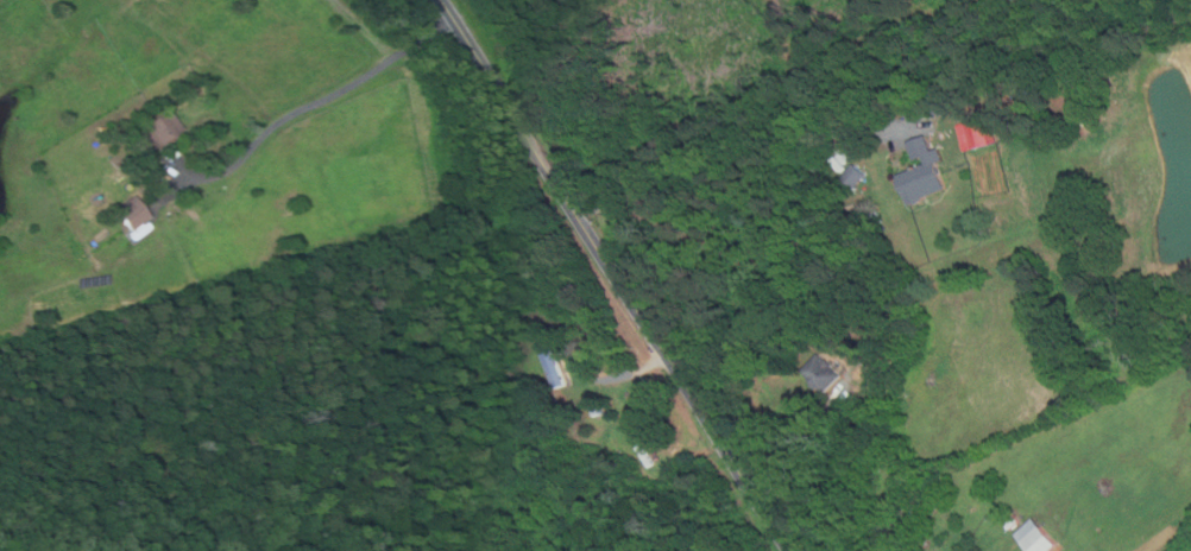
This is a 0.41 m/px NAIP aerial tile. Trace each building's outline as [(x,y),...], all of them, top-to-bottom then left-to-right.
[(140,152),(128,135),(143,125),(141,122),(166,106),(182,128),(156,146),(153,142),(140,152)] [(1001,141),(966,151),(959,125),(994,115),(1001,141)] [(912,205),(900,175),(927,164),(925,157),(916,160),(909,142),(928,135),(934,150),(941,147),(946,159),(939,162),(949,188),(926,197),(927,200),(912,205)] [(856,163),(870,173),(858,188),(845,177),(856,163)] [(130,230),(114,209),(133,195),(149,216),(130,230)] [(777,291),(769,270),(796,258),(806,278),(777,291)] [(111,284),(78,287),(77,278),(109,273),(111,284)] [(811,304),(820,315),(814,321),(804,311),(811,304)] [(557,387),(540,342),(550,337),(568,384),(557,387)] [(819,353),(836,366),(834,368),(843,375),(827,394),(815,384),(818,381),(805,370),(819,353)] [(600,401),(605,414),(597,417),(592,405),(600,401)] [(1014,511),(1022,521),(1012,530),(1003,520),(1014,511)] [(1060,545),(1054,550),(1032,550),(1016,534),(1034,517),(1060,545)]
